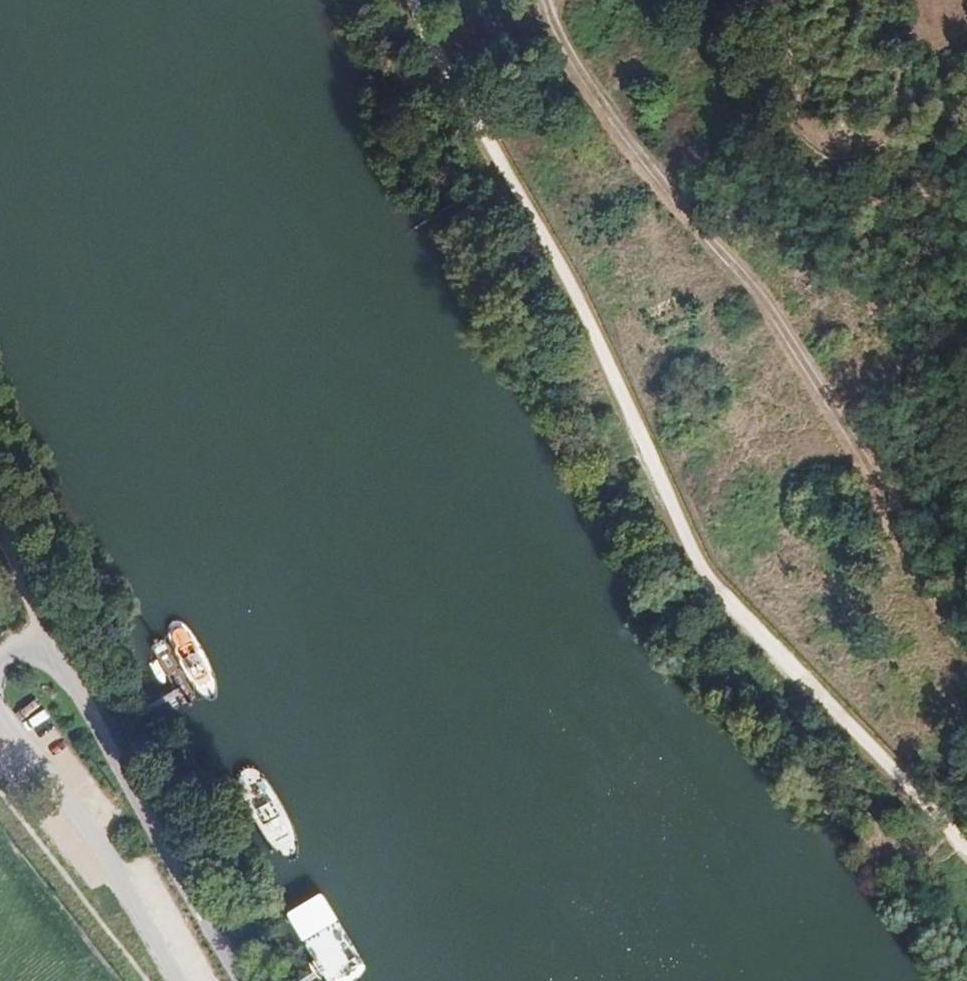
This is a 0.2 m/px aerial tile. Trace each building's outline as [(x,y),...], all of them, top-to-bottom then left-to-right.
[(449,18),(437,24),(442,37),(455,29),(449,18)]
